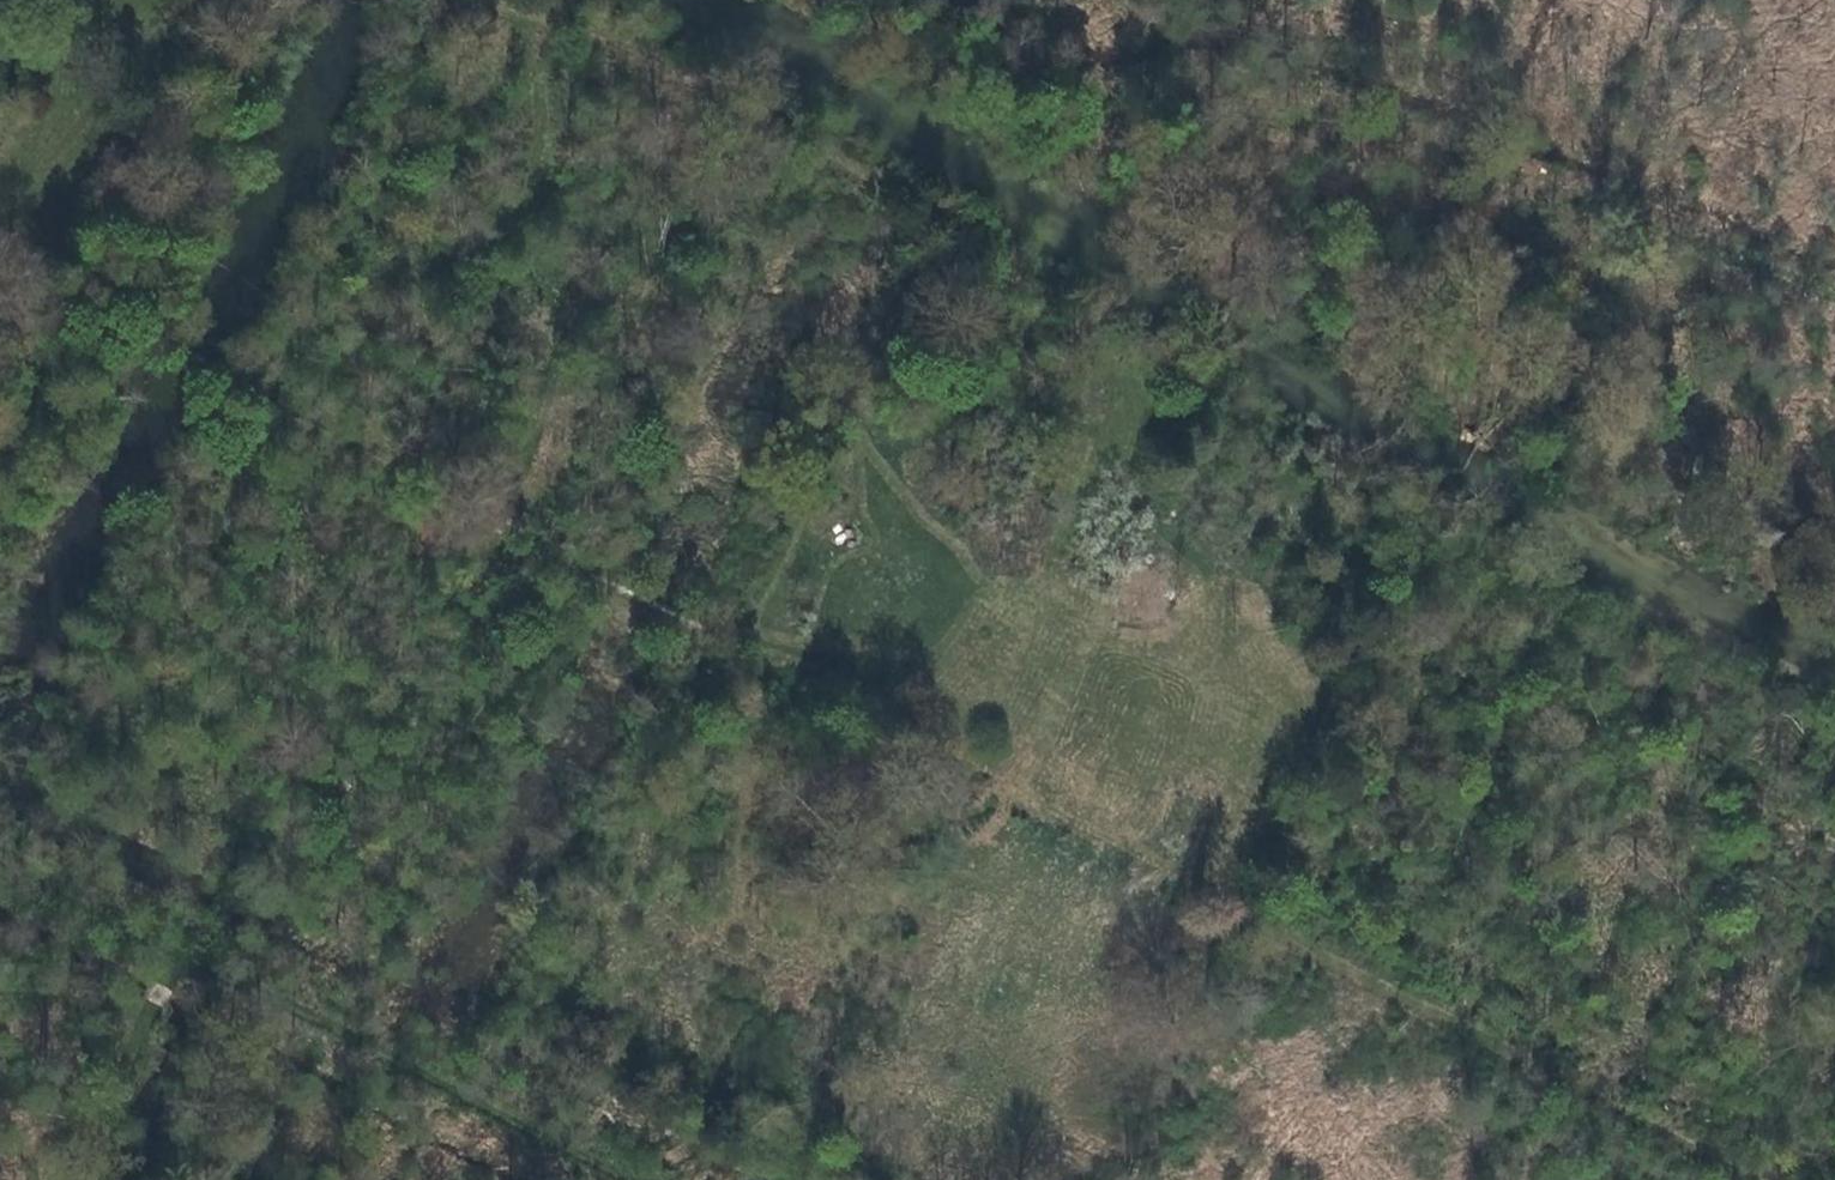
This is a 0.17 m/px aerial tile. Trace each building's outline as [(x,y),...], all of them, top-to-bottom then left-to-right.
[(1834,1154),(1834,1137),(1831,1135),(1823,1147),(1834,1154)]
